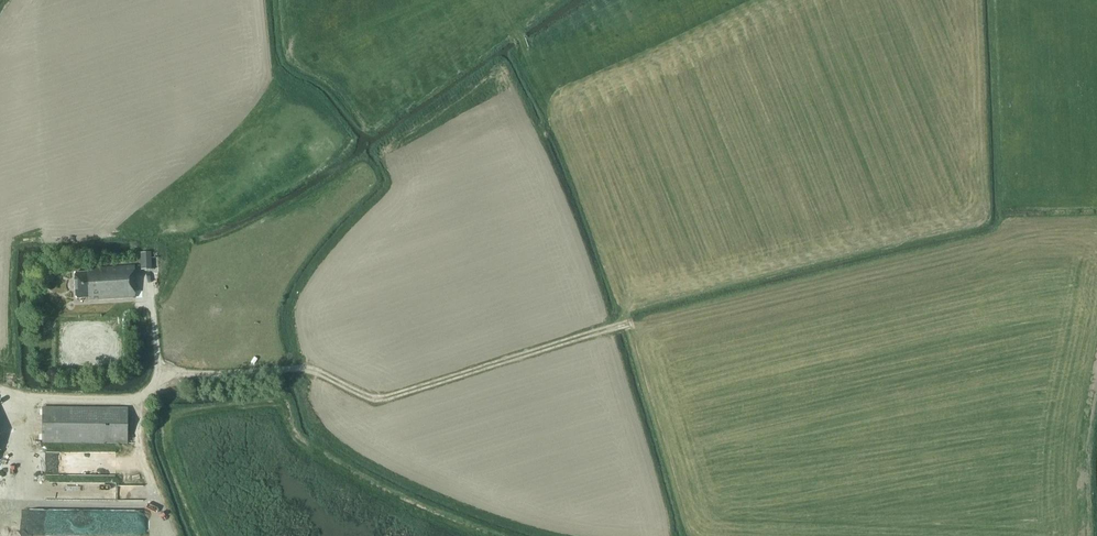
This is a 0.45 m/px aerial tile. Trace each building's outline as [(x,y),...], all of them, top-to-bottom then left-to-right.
[(152,269),(152,256),(152,252),(141,253),(141,269),(152,269)] [(90,297),(90,300),(137,297),(136,266),(88,269),(88,272),(75,273),(77,298),(90,297)] [(43,442),(128,443),(128,408),(44,407),(43,442)] [(84,498),(117,499),(118,485),(85,485),(84,498)]
